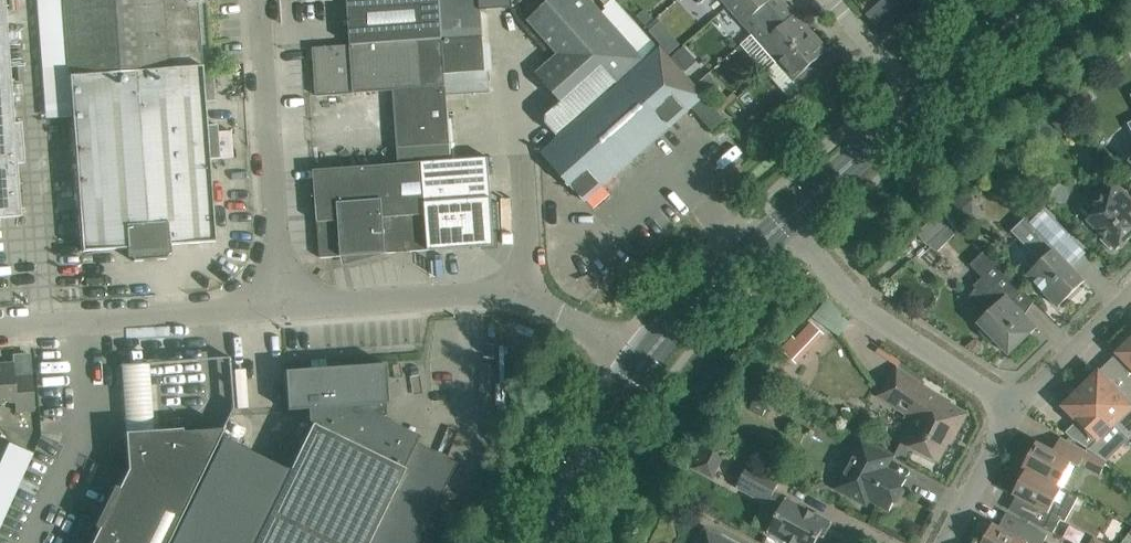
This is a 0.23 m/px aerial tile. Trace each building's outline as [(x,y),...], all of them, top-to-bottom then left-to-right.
[(19,217),(3,0),(0,0),(0,219),(19,217)] [(69,78),(202,67),(196,2),(197,2),(199,0),(63,0),(69,78)] [(351,44),(443,38),(440,0),(348,0),(351,44)] [(443,38),(484,35),(482,10),(481,0),(440,0),(443,38)] [(482,10),(506,8),(513,8),(513,6),(513,0),(481,0),(482,10)] [(577,118),(644,58),(591,0),(550,0),(528,19),(559,54),(537,73),(563,103),(548,115),(547,122),(558,135),(577,118)] [(728,6),(744,24),(745,24),(753,33),(787,3),(785,0),(734,0),(728,6)] [(787,3),(753,33),(762,43),(762,44),(778,62),(812,31),(796,13),(787,3)] [(778,62),(766,73),(791,101),(828,68),(827,67),(823,71),(815,62),(829,50),(812,31),(778,62)] [(484,35),(443,38),(446,74),(489,71),(491,71),(491,70),(489,49),(489,43),(484,41),(484,35)] [(351,44),(313,47),(317,95),(394,90),(398,148),(451,144),(448,94),(446,74),(443,38),(351,44)] [(627,77),(541,152),(585,202),(671,126),(693,108),(716,135),(730,123),(662,46),(627,77)] [(202,67),(69,78),(77,187),(82,252),(127,249),(128,257),(129,257),(133,261),(133,262),(143,261),(142,260),(144,258),(146,258),(154,257),(156,259),(156,260),(165,260),(165,258),(169,255),(170,254),(169,246),(214,243),(209,177),(208,160),(219,159),(216,126),(206,126),(205,102),(215,102),(212,66),(211,66),(202,67)] [(451,160),(424,162),(428,213),(430,250),(482,246),(495,245),(494,232),(489,157),(452,160),(451,160)] [(320,169),(314,170),(320,258),(386,253),(384,216),(428,213),(424,162),(320,169)] [(1119,186),(1114,180),(1093,200),(1100,207),(1087,219),(1103,236),(1100,240),(1110,250),(1114,247),(1116,250),(1130,235),(1130,217),(1125,211),(1130,204),(1130,198),(1119,186)] [(1027,275),(1043,291),(1058,306),(1085,281),(1055,250),(1071,235),(1040,203),(1012,231),(1031,251),(1027,255),(1027,264),(1033,270),(1027,275)] [(428,213),(384,216),(386,253),(430,250),(428,213)] [(937,213),(916,232),(927,244),(948,224),(937,213)] [(985,250),(970,264),(983,277),(974,285),(976,288),(991,310),(978,322),(983,328),(980,331),(984,338),(990,343),(994,339),(1009,354),(1037,327),(1025,315),(1007,297),(1019,285),(985,250)] [(815,315),(835,333),(849,319),(828,300),(815,315)] [(792,337),(780,350),(796,365),(824,334),(810,322),(794,339),(792,337)] [(1118,353),(1130,366),(1130,340),(1118,353)] [(34,411),(31,376),(13,377),(13,364),(0,365),(0,403),(14,402),(15,412),(34,411)] [(415,444),(419,436),(385,420),(384,404),(387,404),(385,364),(284,371),(287,411),(311,409),(312,425),(254,542),(416,542),(455,464),(415,444)] [(940,397),(897,369),(880,395),(914,418),(902,440),(938,460),(953,433),(955,434),(966,414),(939,400),(940,397)] [(1082,389),(1115,423),(1129,437),(1130,435),(1130,385),(1130,384),(1120,393),(1099,372),(1096,375),(1093,372),(1085,380),(1088,382),(1082,389)] [(786,401),(749,382),(744,391),(756,397),(750,409),(762,416),(766,410),(772,413),(775,407),(781,411),(786,401)] [(1082,389),(1064,406),(1078,420),(1079,422),(1084,426),(1075,440),(1088,448),(1099,455),(1108,461),(1130,439),(1129,437),(1115,423),(1082,389)] [(182,429),(124,433),(127,470),(118,489),(114,486),(94,527),(98,529),(91,542),(168,542),(223,429),(182,432),(182,429)] [(880,464),(887,451),(862,438),(835,488),(855,499),(856,497),(867,502),(866,505),(867,506),(870,500),(890,511),(907,479),(880,464)] [(1080,466),(1080,465),(1100,475),(1108,461),(1099,455),(1088,448),(1086,451),(1066,440),(1059,453),(1037,442),(1023,467),(1062,488),(1063,487),(1059,485),(1072,462),(1080,466)] [(769,532),(790,542),(816,542),(821,535),(825,537),(833,523),(775,492),(781,480),(750,463),(737,487),(780,510),(769,532)] [(1026,469),(1013,494),(1017,496),(1035,506),(1028,519),(1047,530),(1053,533),(1061,519),(1065,521),(1078,496),(1062,488),(1023,467),(1023,468),(1026,469)] [(1048,535),(1022,521),(1015,535),(993,523),(982,542),(1044,542),(1048,535)] [(706,529),(699,542),(733,542),(706,529)]
